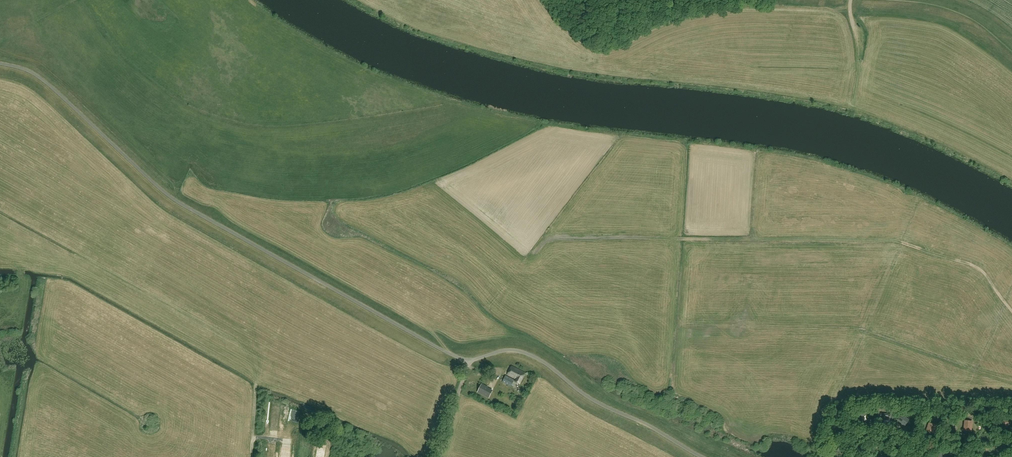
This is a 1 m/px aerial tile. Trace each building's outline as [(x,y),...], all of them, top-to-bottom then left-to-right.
[(526,373),(512,366),(507,375),(517,379),(515,382),(520,384),(526,373)] [(502,382),(511,387),(515,380),(506,375),(502,382)] [(482,384),(478,392),(489,398),(492,391),(486,389),(487,387),(482,384)] [(897,421),(903,426),(907,421),(901,416),(897,421)] [(964,430),(971,431),(972,422),(965,421),(964,430)] [(929,423),(926,431),(934,434),(937,425),(929,423)] [(999,445),(996,448),(1002,453),(1005,450),(999,445)]
